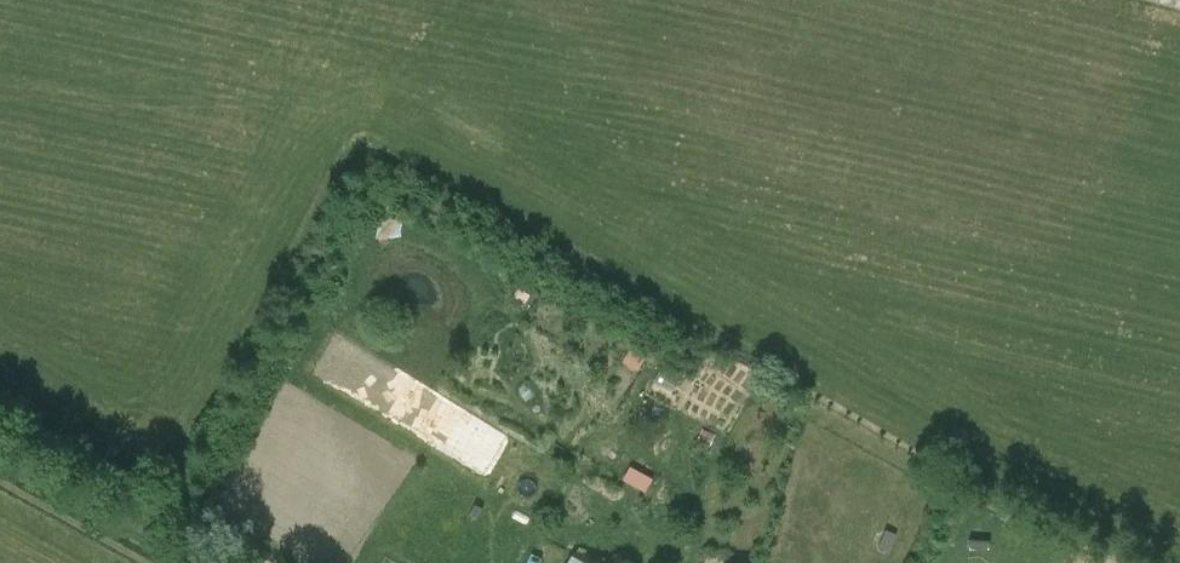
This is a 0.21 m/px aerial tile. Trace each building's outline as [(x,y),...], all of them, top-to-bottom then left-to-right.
[(651,489),(656,474),(631,466),(626,481),(651,489)]
